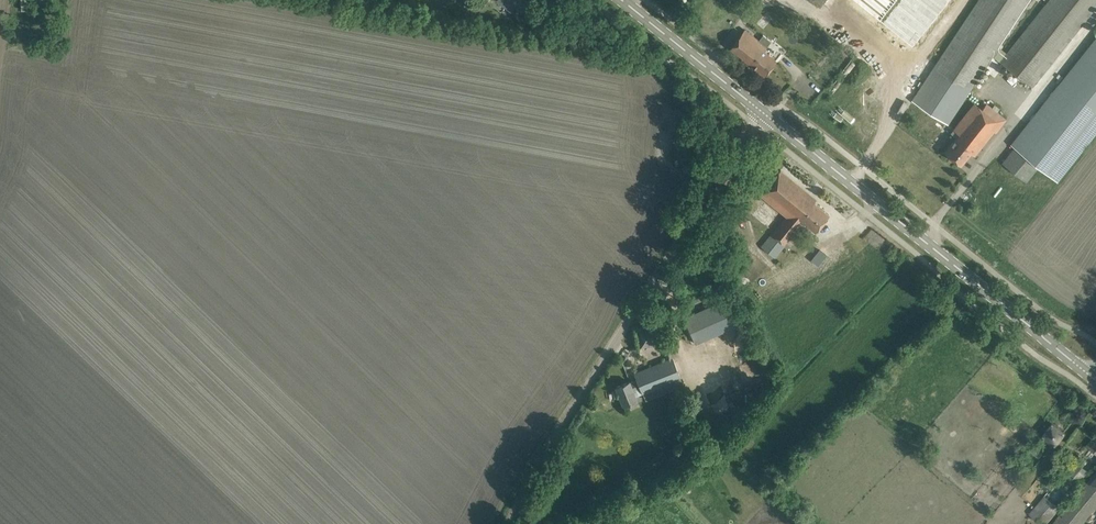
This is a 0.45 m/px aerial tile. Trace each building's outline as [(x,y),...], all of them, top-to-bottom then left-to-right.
[(505,0),(502,4),(511,11),(519,0),(505,0)] [(913,47),(951,0),(854,0),(913,47)] [(912,101),(947,124),(992,55),(998,60),(994,65),(1000,70),(1004,65),(1031,86),(1095,5),(1095,0),(1049,0),(1007,53),(998,46),(1028,0),(978,0),(912,101)] [(1059,56),(1066,62),(1095,24),(1088,19),(1059,56)] [(737,39),(730,47),(764,75),(776,60),(763,50),(771,41),(763,35),(759,40),(744,29),(737,39)] [(827,35),(823,39),(823,43),(827,46),(832,40),(827,35)] [(1010,144),(1014,147),(1038,166),(1057,181),(1095,132),(1095,37),(1023,128),(1010,144)] [(957,136),(945,152),(960,164),(970,152),(974,155),(993,130),(995,132),(1006,118),(997,111),(1000,108),(994,104),(992,107),(986,103),(982,108),(975,103),(951,132),(957,136)] [(682,168),(689,173),(697,160),(690,156),(682,168)] [(787,215),(772,234),(784,243),(797,227),(795,226),(801,218),(815,230),(829,214),(814,202),(816,199),(780,170),(774,177),(773,175),(759,192),(787,215)] [(785,244),(784,243),(772,234),(772,233),(761,246),(774,257),(785,244)] [(827,255),(820,249),(811,259),(818,265),(827,255)] [(729,296),(710,305),(722,331),(738,324),(742,322),(738,314),(729,296)] [(659,325),(637,328),(639,346),(662,343),(661,334),(660,331),(659,325)] [(702,339),(703,357),(737,356),(736,338),(702,339)] [(681,377),(677,367),(673,357),(634,373),(637,380),(630,382),(629,381),(616,387),(623,405),(637,399),(633,390),(640,387),(642,393),(681,377)] [(1052,423),(1043,434),(1046,436),(1056,444),(1066,431),(1064,430),(1053,422),(1052,423)] [(1086,445),(1095,453),(1095,439),(1093,436),(1086,445)] [(1052,523),(1080,523),(1095,505),(1095,471),(1052,523)] [(1029,513),(1042,523),(1046,523),(1059,508),(1044,495),(1029,513)]
